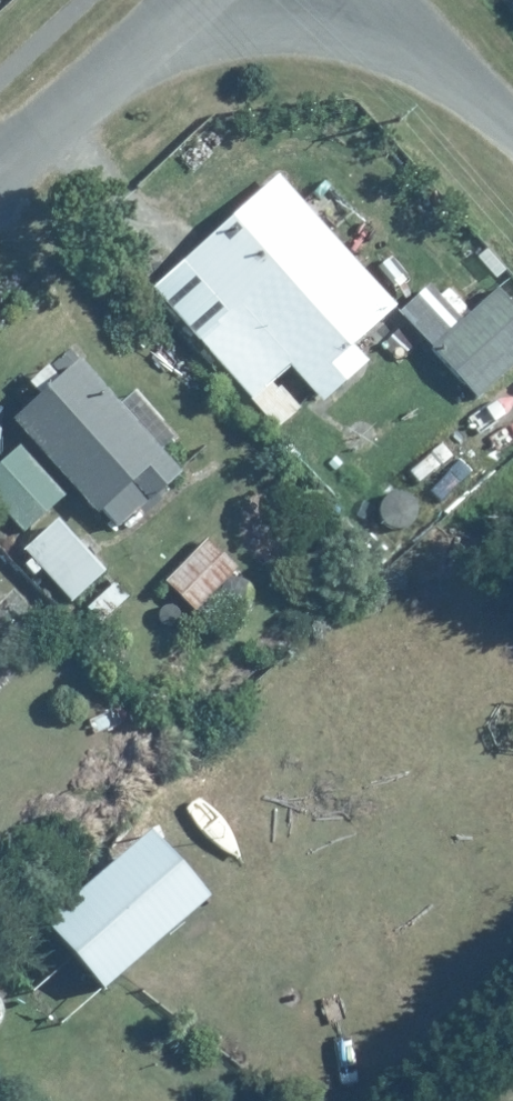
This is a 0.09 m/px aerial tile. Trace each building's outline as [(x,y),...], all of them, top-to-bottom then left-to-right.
[(384,325),(403,307),(275,169),(180,258),(230,311),(199,340),(250,394),(280,365),(287,359),(324,400),(371,355),(356,338),(377,318),(384,325)] [(448,278),(406,314),(476,397),(512,366),(512,304),(499,288),(474,309),(448,278)] [(114,528),(182,464),(73,347),(54,365),(48,359),(28,379),(41,392),(12,419),(114,528)] [(0,454),(0,505),(23,530),(64,492),(16,439),(0,454)] [(55,512),(22,545),(74,598),(107,566),(55,512)] [(238,570),(211,536),(159,579),(186,612),(238,570)] [(147,829),(40,922),(99,991),(207,897),(147,829)]
